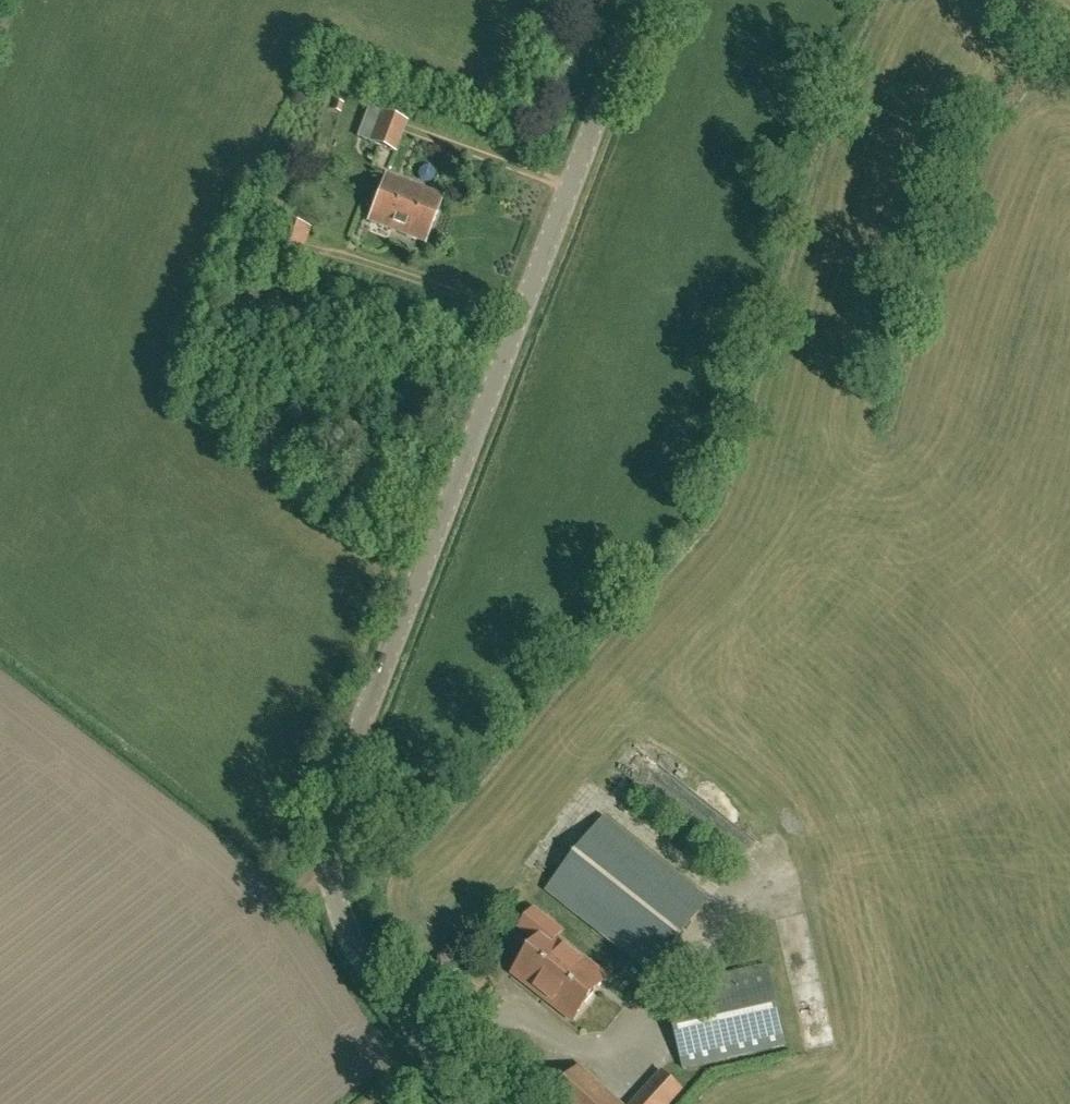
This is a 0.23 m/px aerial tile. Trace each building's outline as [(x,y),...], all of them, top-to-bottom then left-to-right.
[(396,152),(408,120),(381,110),(368,142),(396,152)] [(442,197),(386,175),(369,219),(425,240),(442,197)] [(267,228),(276,231),(267,257),(297,267),(312,227),(281,217),(283,212),(274,209),(267,228)] [(709,900),(604,817),(546,890),(651,973),(709,900)] [(521,927),(539,941),(514,973),(573,1019),(606,976),(548,931),(553,925),(533,910),(521,927)] [(682,1062),(784,1039),(767,964),(699,979),(705,1003),(670,1010),(682,1062)] [(563,1103),(621,1103),(580,1066),(553,1095),(563,1103)] [(632,1103),(668,1103),(682,1089),(663,1071),(632,1103)]
